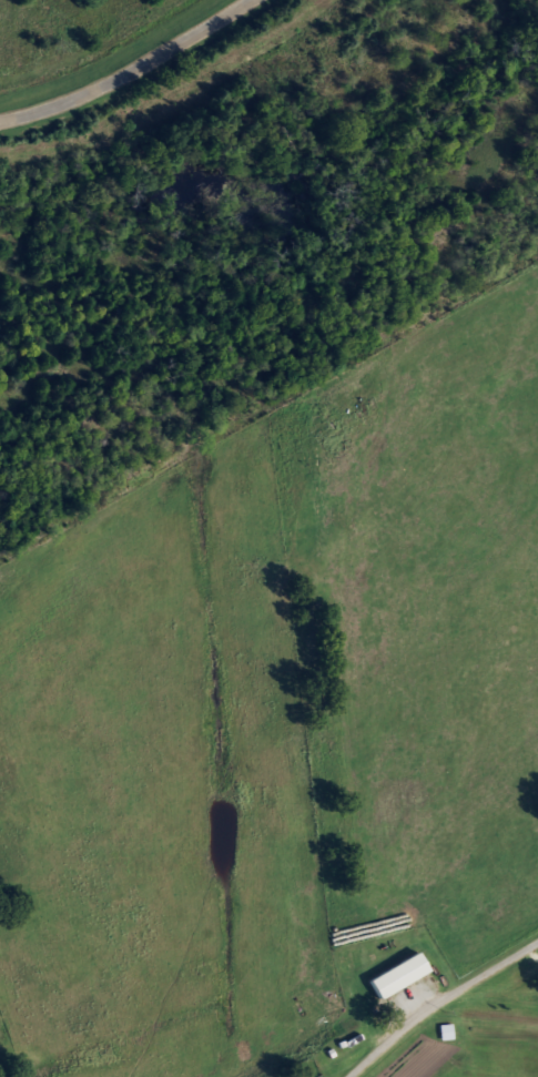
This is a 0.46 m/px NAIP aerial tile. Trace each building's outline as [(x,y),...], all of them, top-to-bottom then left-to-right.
[(365,979),(415,951),(426,969),(376,998),(365,979)] [(442,1042),(454,1041),(453,1025),(440,1026),(442,1042)]
